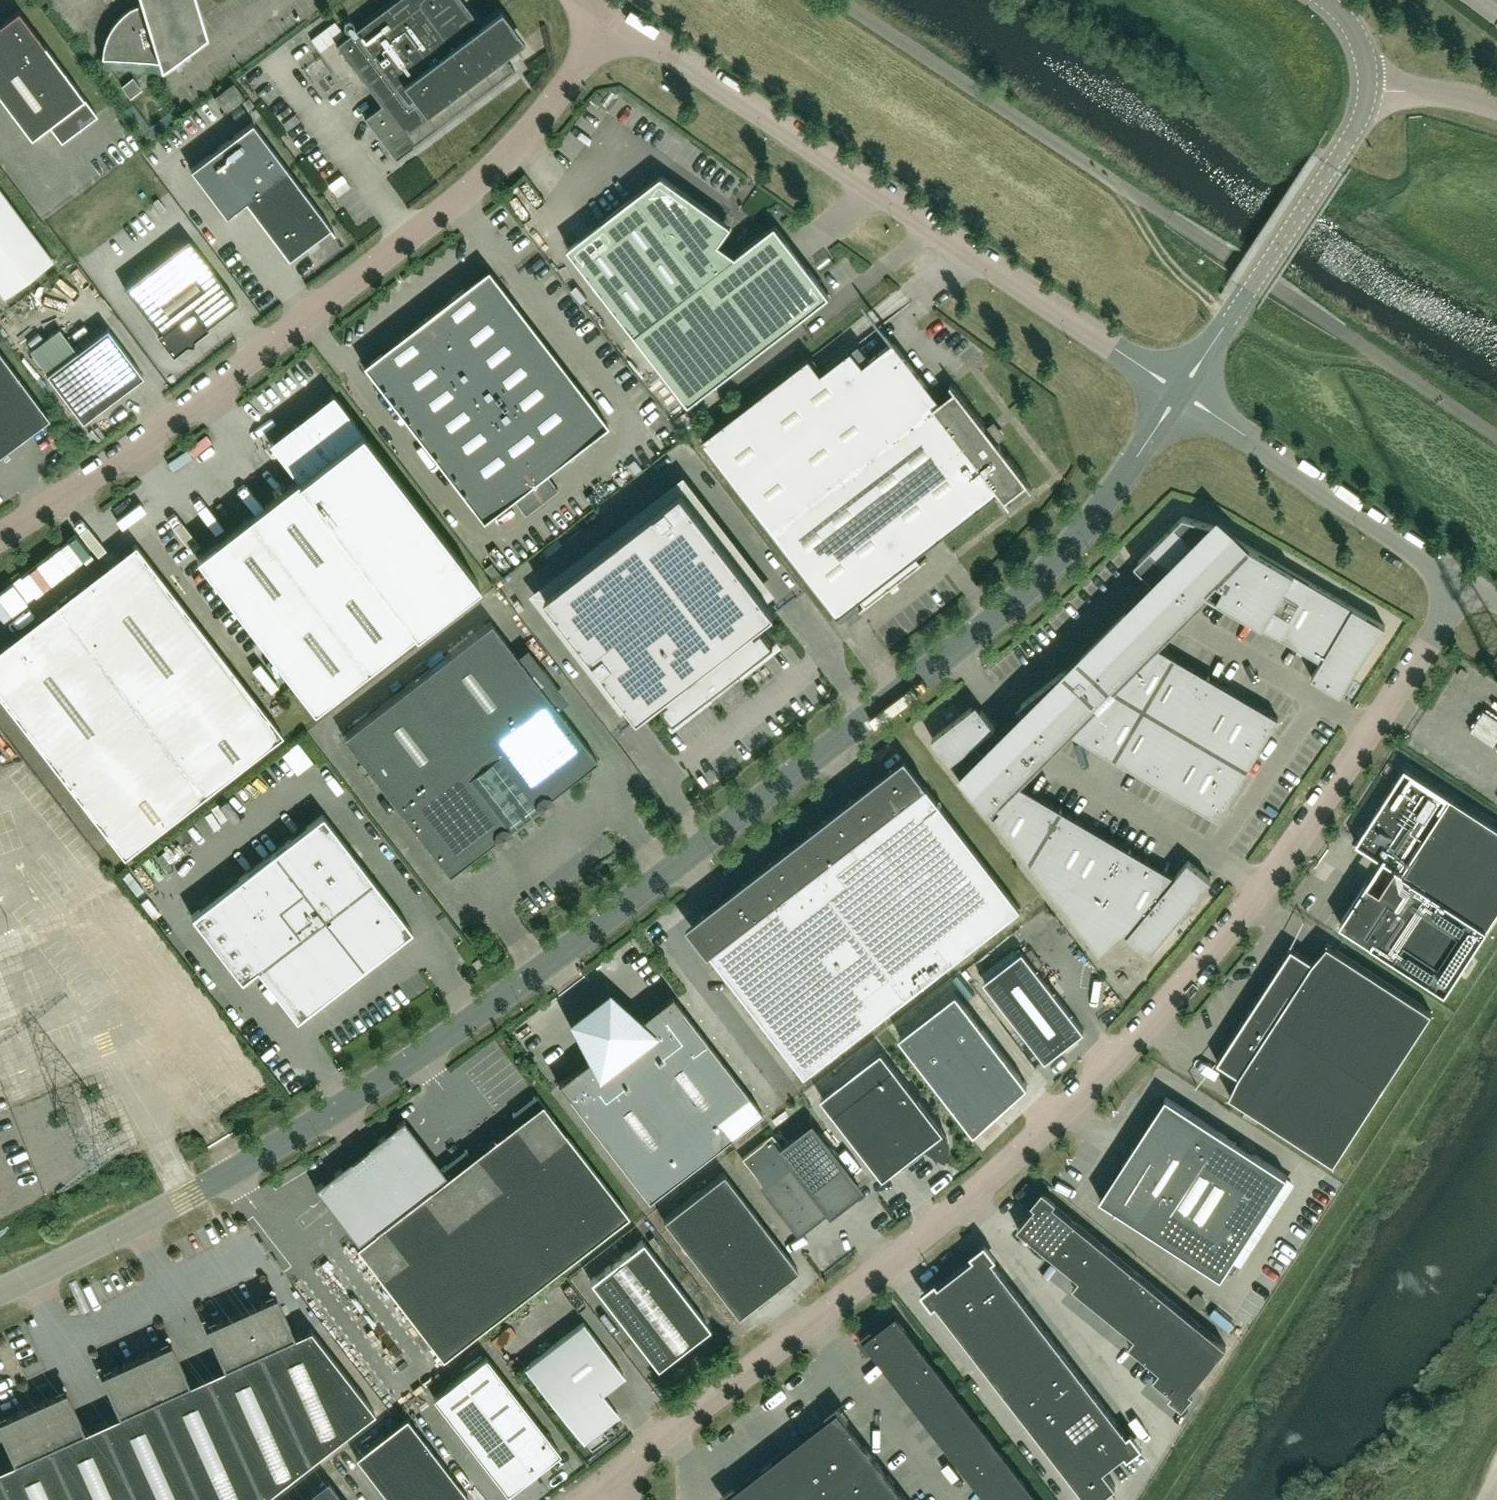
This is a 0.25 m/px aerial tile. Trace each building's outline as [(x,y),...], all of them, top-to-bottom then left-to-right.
[(197,0),(141,0),(141,3),(137,5),(134,6),(132,7),(131,8),(127,10),(125,12),(123,13),(121,15),(119,17),(117,20),(115,21),(114,23),(113,24),(112,26),(110,28),(109,30),(108,33),(107,35),(106,38),(105,40),(104,42),(104,44),(103,46),(103,48),(103,51),(102,56),(102,57),(103,57),(103,55),(158,58),(160,64),(206,30),(197,0)] [(515,70),(504,55),(524,40),(501,9),(481,25),(481,24),(462,0),(394,0),(356,29),(350,33),(336,44),(381,104),(365,117),(396,157),(397,159),(399,157),(411,147),(413,146),(515,70)] [(45,45),(18,10),(7,19),(0,24),(0,96),(31,137),(48,124),(61,141),(97,115),(45,45)] [(335,21),(310,39),(320,52),(344,34),(335,21)] [(142,88),(133,77),(121,85),(130,97),(142,88)] [(233,82),(215,96),(227,112),(245,98),(233,82)] [(334,231),(252,122),(190,168),(226,216),(242,204),(242,203),(245,201),(288,258),(326,230),(329,227),(333,232),(334,231)] [(726,233),(732,225),(720,216),(662,175),(568,247),(640,340),(641,338),(637,333),(672,306),(725,374),(721,377),(722,378),(830,295),(776,224),(736,255),(719,243),(726,233)] [(336,200),(349,191),(342,179),(328,187),(336,200)] [(0,189),(0,291),(4,297),(53,260),(0,189)] [(130,293),(165,337),(163,339),(179,359),(193,348),(199,349),(200,343),(214,332),(213,331),(240,308),(194,244),(130,293)] [(387,345),(362,364),(483,521),(513,497),(525,513),(557,488),(545,473),(608,424),(488,268),(463,287),(388,346),(387,345)] [(82,421),(143,375),(107,327),(76,351),(59,328),(30,349),(47,372),(82,421)] [(1033,488),(998,442),(997,442),(992,435),(999,431),(992,423),(986,427),(952,383),(950,383),(955,389),(941,400),(894,339),(864,363),(852,348),(852,347),(821,371),(811,357),(810,356),(702,439),(838,616),(860,599),(861,599),(865,605),(859,609),(860,611),(890,588),(892,590),(900,584),(898,582),(927,559),(926,558),(921,562),(916,556),(999,491),(1010,505),(1011,504),(1007,498),(1027,483),(1032,489),(1033,488)] [(0,352),(0,454),(41,423),(49,417),(0,352)] [(478,582),(332,393),(329,396),(331,399),(275,442),(273,439),(269,442),(298,479),(243,521),(196,557),(314,709),(478,582)] [(636,459),(629,465),(637,474),(643,468),(636,459)] [(776,610),(683,490),(547,595),(640,715),(662,698),(664,697),(669,702),(662,707),(674,723),(675,722),(703,700),(710,695),(713,698),(713,699),(721,694),(718,690),(731,680),(734,684),(742,677),(741,677),(738,673),(744,668),(773,646),(774,646),(762,630),(756,635),(751,629),(753,628),(776,610)] [(1222,814),(1276,722),(1275,722),(1278,717),(1271,713),(1271,712),(1154,644),(1159,639),(1206,592),(1217,582),(1224,586),(1217,596),(1213,594),(1212,596),(1322,660),(1312,677),(1334,690),(1341,693),(1343,689),(1344,689),(1386,626),(1250,546),(1221,518),(1214,525),(1183,516),(1139,560),(1139,561),(1136,564),(1141,570),(1155,584),(1126,613),(1080,659),(1072,667),(1071,666),(1070,667),(1071,668),(1068,671),(1066,669),(1021,704),(1017,708),(1023,713),(1023,714),(1024,715),(986,753),(976,742),(995,727),(982,710),(981,710),(976,704),(972,707),(932,738),(1100,953),(1126,933),(1150,953),(1211,879),(1188,860),(1176,876),(1051,802),(1016,782),(1053,744),(1067,730),(1211,815),(1212,814),(1219,819),(1221,814),(1222,814)] [(135,544),(132,546),(135,549),(60,607),(58,604),(55,606),(57,609),(0,653),(0,695),(119,849),(124,856),(282,733),(135,544)] [(597,759),(491,621),(343,736),(393,801),(449,874),(497,836),(499,839),(505,839),(509,836),(509,830),(508,828),(522,817),(538,805),(540,807),(546,807),(550,804),(551,799),(549,796),(597,759)] [(1490,749),(1496,741),(1496,704),(1492,700),(1467,731),(1490,749)] [(1021,908),(926,786),(927,785),(905,757),(688,925),(709,953),(710,952),(805,1075),(1021,908)] [(1405,766),(1356,842),(1397,869),(1383,892),(1369,883),(1342,924),(1445,991),(1496,911),(1496,826),(1405,766)] [(322,814),(191,915),(241,980),(257,968),(260,966),(297,1014),(406,929),(409,932),(412,929),(322,814)] [(149,860),(127,876),(140,892),(161,875),(149,860)] [(1048,910),(1041,914),(1048,923),(1054,919),(1048,910)] [(1334,1163),(1433,1011),(1328,943),(1313,960),(1292,946),(1217,1061),(1239,1075),(1229,1095),(1334,1163)] [(1084,1030),(1050,985),(1023,950),(984,980),(1046,1060),(1084,1030)] [(762,1111),(672,995),(641,1018),(608,988),(588,1004),(612,1034),(705,1156),(762,1111)] [(1028,1084),(957,992),(900,1035),(974,1132),(976,1131),(971,1124),(1025,1083),(1026,1085),(1028,1084)] [(705,1156),(612,1034),(588,1004),(567,1020),(588,1059),(558,1083),(648,1200),(705,1156)] [(943,1130),(894,1066),(881,1051),(821,1097),(833,1113),(883,1177),(926,1145),(945,1157),(948,1151),(949,1145),(948,1140),(947,1135),(944,1130),(943,1129),(943,1130)] [(629,1214),(565,1132),(564,1132),(555,1119),(537,1096),(536,1095),(535,1096),(535,1095),(512,1113),(513,1114),(514,1113),(519,1120),(471,1157),(466,1151),(467,1149),(466,1148),(443,1166),(536,1286),(629,1214)] [(1221,1277),(1288,1175),(1166,1096),(1165,1098),(1168,1100),(1136,1149),(1133,1147),(1132,1149),(1136,1152),(1136,1151),(1140,1154),(1131,1168),(1127,1165),(1123,1162),(1122,1164),(1125,1166),(1104,1198),(1101,1196),(1100,1198),(1221,1277)] [(861,1188),(848,1172),(849,1172),(813,1126),(784,1149),(772,1134),(741,1158),(800,1233),(831,1209),(832,1211),(837,1207),(838,1207),(856,1193),(856,1192),(861,1188)] [(536,1286),(443,1166),(419,1185),(420,1186),(422,1185),(427,1191),(378,1228),(373,1222),(375,1221),(374,1220),(351,1238),(350,1238),(351,1239),(369,1263),(379,1275),(378,1276),(442,1358),(536,1286)] [(797,1269),(723,1172),(688,1199),(762,1296),(797,1269)] [(1032,1203),(1035,1205),(1018,1226),(1049,1252),(1074,1221),(1050,1201),(1052,1197),(1043,1189),(1032,1203)] [(762,1296),(688,1199),(663,1219),(737,1315),(738,1314),(751,1305),(762,1296)] [(1064,1265),(1090,1234),(1074,1221),(1049,1252),(1064,1265)] [(1080,1278),(1105,1246),(1090,1234),(1064,1265),(1080,1278)] [(707,1323),(642,1240),(590,1280),(654,1363),(656,1362),(654,1359),(702,1322),(705,1325),(707,1323)] [(1009,1281),(993,1260),(997,1257),(985,1242),(970,1253),(973,1257),(956,1271),(981,1303),(1009,1281)] [(1089,1298),(1121,1259),(1105,1246),(1080,1278),(1073,1285),(1089,1298)] [(1104,1311),(1136,1272),(1121,1259),(1089,1298),(1104,1311)] [(981,1303),(956,1271),(939,1284),(936,1280),(921,1291),(933,1306),(936,1303),(953,1324),(977,1305),(981,1303)] [(1120,1324),(1152,1285),(1136,1272),(1104,1311),(1120,1324)] [(993,1326),(1025,1302),(1009,1281),(981,1303),(977,1305),(993,1326)] [(1135,1336),(1167,1297),(1152,1285),(1120,1324),(1135,1336)] [(375,1410),(310,1328),(294,1335),(293,1336),(288,1324),(274,1295),(254,1304),(241,1310),(259,1351),(308,1461),(309,1461),(375,1410)] [(1144,1357),(1183,1310),(1167,1297),(1135,1336),(1129,1344),(1144,1357)] [(1005,1342),(1037,1318),(1025,1302),(993,1326),(1005,1342)] [(969,1345),(993,1326),(977,1305),(953,1324),(969,1345)] [(308,1461),(259,1351),(241,1310),(207,1325),(225,1366),(224,1366),(224,1367),(206,1374),(207,1375),(262,1497),(309,1461),(308,1461)] [(1160,1369),(1198,1323),(1183,1310),(1144,1357),(1160,1369)] [(923,1344),(910,1328),(909,1329),(897,1313),(874,1330),(871,1327),(858,1338),(868,1351),(871,1348),(889,1371),(922,1345),(923,1344)] [(1018,1358),(1050,1333),(1037,1318),(1005,1342),(1018,1358)] [(601,1392),(624,1374),(583,1321),(524,1367),(583,1442),(618,1415),(601,1392)] [(1172,1392),(1169,1396),(1182,1406),(1193,1393),(1190,1391),(1226,1346),(1198,1323),(1160,1369),(1153,1377),(1172,1392)] [(981,1361),(1005,1342),(993,1326),(969,1345),(981,1361)] [(1030,1374),(1062,1349),(1050,1333),(1018,1358),(1030,1374)] [(207,1375),(206,1374),(189,1382),(188,1383),(170,1343),(169,1342),(136,1358),(154,1398),(200,1499),(259,1499),(262,1497),(207,1375)] [(1018,1358),(1005,1342),(981,1361),(993,1377),(1018,1358)] [(901,1387),(934,1361),(922,1345),(889,1371),(901,1387)] [(1042,1390),(1074,1365),(1062,1349),(1030,1374),(1042,1390)] [(559,1451),(485,1355),(433,1396),(507,1492),(559,1451)] [(154,1398),(136,1358),(102,1373),(120,1413),(119,1414),(108,1419),(101,1422),(137,1499),(200,1499),(154,1398)] [(1030,1374),(1018,1358),(993,1377),(1006,1393),(1030,1374)] [(913,1403),(946,1377),(934,1361),(901,1387),(913,1403)] [(1054,1406),(1086,1381),(1074,1365),(1042,1390),(1054,1406)] [(1018,1408),(1042,1390),(1030,1374),(1006,1393),(1018,1408)] [(926,1418),(959,1393),(946,1377),(913,1403),(926,1418)] [(1066,1422),(1099,1397),(1086,1381),(1054,1406),(1066,1422)] [(101,1422),(91,1426),(84,1430),(83,1430),(65,1391),(64,1390),(31,1405),(31,1406),(49,1446),(73,1499),(137,1499),(101,1422)] [(1030,1424),(1054,1406),(1042,1390),(1018,1408),(1030,1424)] [(983,1425),(959,1393),(926,1418),(950,1450),(983,1425)] [(1079,1437),(1111,1413),(1099,1397),(1066,1422),(1079,1437)] [(849,1416),(839,1403),(826,1414),(828,1417),(782,1452),(807,1485),(863,1441),(846,1419),(849,1416)] [(49,1446),(31,1406),(31,1405),(0,1419),(0,1427),(15,1461),(14,1461),(0,1468),(0,1477),(10,1499),(73,1499),(49,1446)] [(1042,1440),(1066,1422),(1054,1406),(1030,1424),(1042,1440)] [(1167,1416),(1182,1429),(1191,1419),(1176,1406),(1167,1416)] [(1142,1446),(1131,1431),(1127,1434),(1111,1413),(1079,1437),(1091,1453),(1103,1469),(1104,1469),(1125,1453),(1128,1457),(1142,1446)] [(406,1417),(356,1456),(390,1499),(462,1499),(468,1496),(406,1417)] [(1054,1456),(1079,1437),(1066,1422),(1042,1440),(1054,1456)] [(1007,1456),(983,1425),(950,1450),(975,1482),(1007,1456)] [(1067,1472),(1091,1453),(1079,1437),(1054,1456),(1067,1472)] [(875,1457),(863,1441),(807,1485),(819,1499),(820,1499),(875,1457)] [(807,1485),(782,1452),(736,1488),(734,1485),(721,1495),(725,1499),(819,1499),(807,1485)] [(1104,1469),(1103,1469),(1091,1453),(1067,1472),(1083,1493),(1079,1496),(1082,1499),(1104,1499),(1105,1499),(1102,1496),(1116,1485),(1104,1469)] [(987,1497),(1020,1472),(1007,1456),(975,1482),(987,1497)] [(888,1473),(875,1457),(820,1499),(853,1499),(888,1473)] [(1032,1488),(1020,1472),(987,1497),(989,1499),(1016,1499),(1032,1488)] [(900,1489),(888,1473),(853,1499),(885,1499),(900,1489)] [(0,1477),(0,1499),(10,1499),(0,1477)] [(341,1495),(327,1478),(299,1499),(335,1499),(341,1495)] [(1032,1488),(1016,1499),(1041,1499),(1032,1488)] [(900,1489),(885,1499),(909,1499),(900,1489)]
